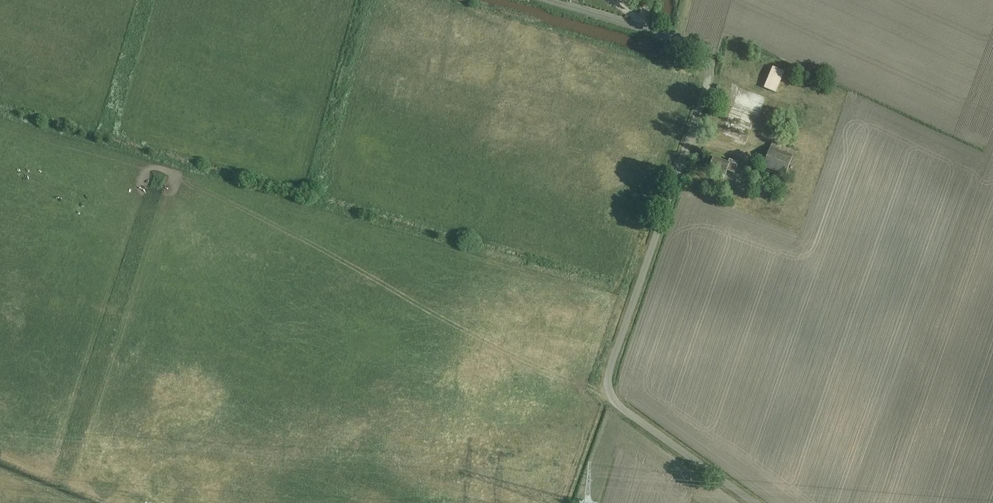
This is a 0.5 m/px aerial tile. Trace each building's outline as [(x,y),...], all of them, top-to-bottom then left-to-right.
[(746,143),(757,116),(732,107),(722,134),(746,143)] [(785,176),(793,156),(770,148),(763,167),(785,176)] [(728,163),(713,157),(709,169),(725,175),(727,171),(734,174),(738,163),(729,160),(728,163)] [(761,182),(765,172),(753,168),(750,178),(761,182)] [(785,189),(788,179),(775,174),(771,184),(785,189)] [(743,225),(763,232),(765,226),(745,219),(743,225)]
